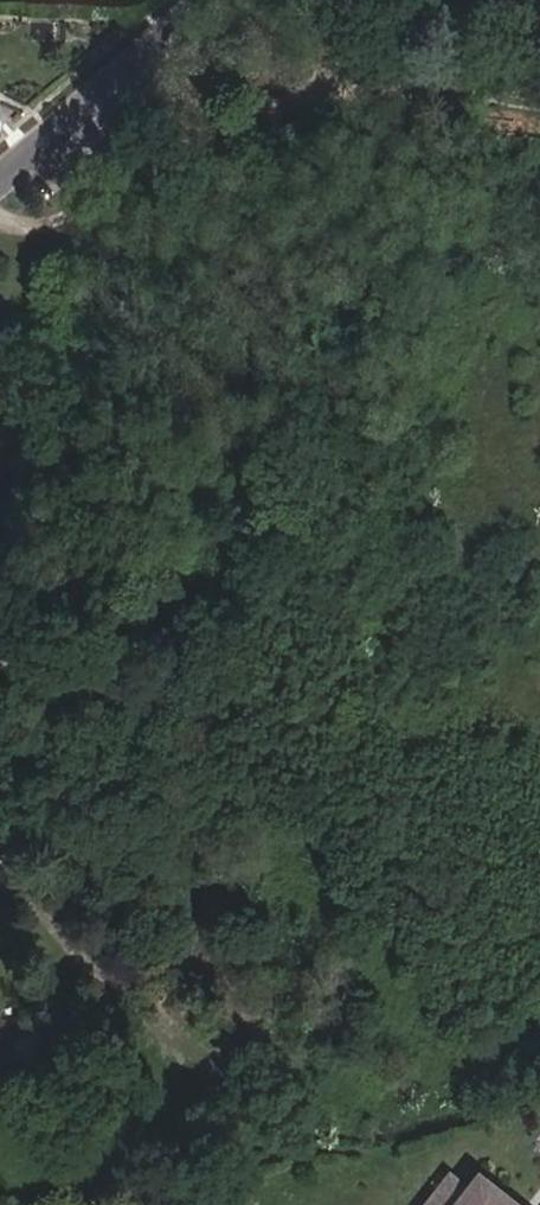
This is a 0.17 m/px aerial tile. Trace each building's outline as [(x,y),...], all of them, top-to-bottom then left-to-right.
[(1,370),(16,373),(9,347),(0,347),(0,370),(1,370)] [(481,1175),(470,1189),(452,1175),(429,1204),(520,1204),(481,1175)]
